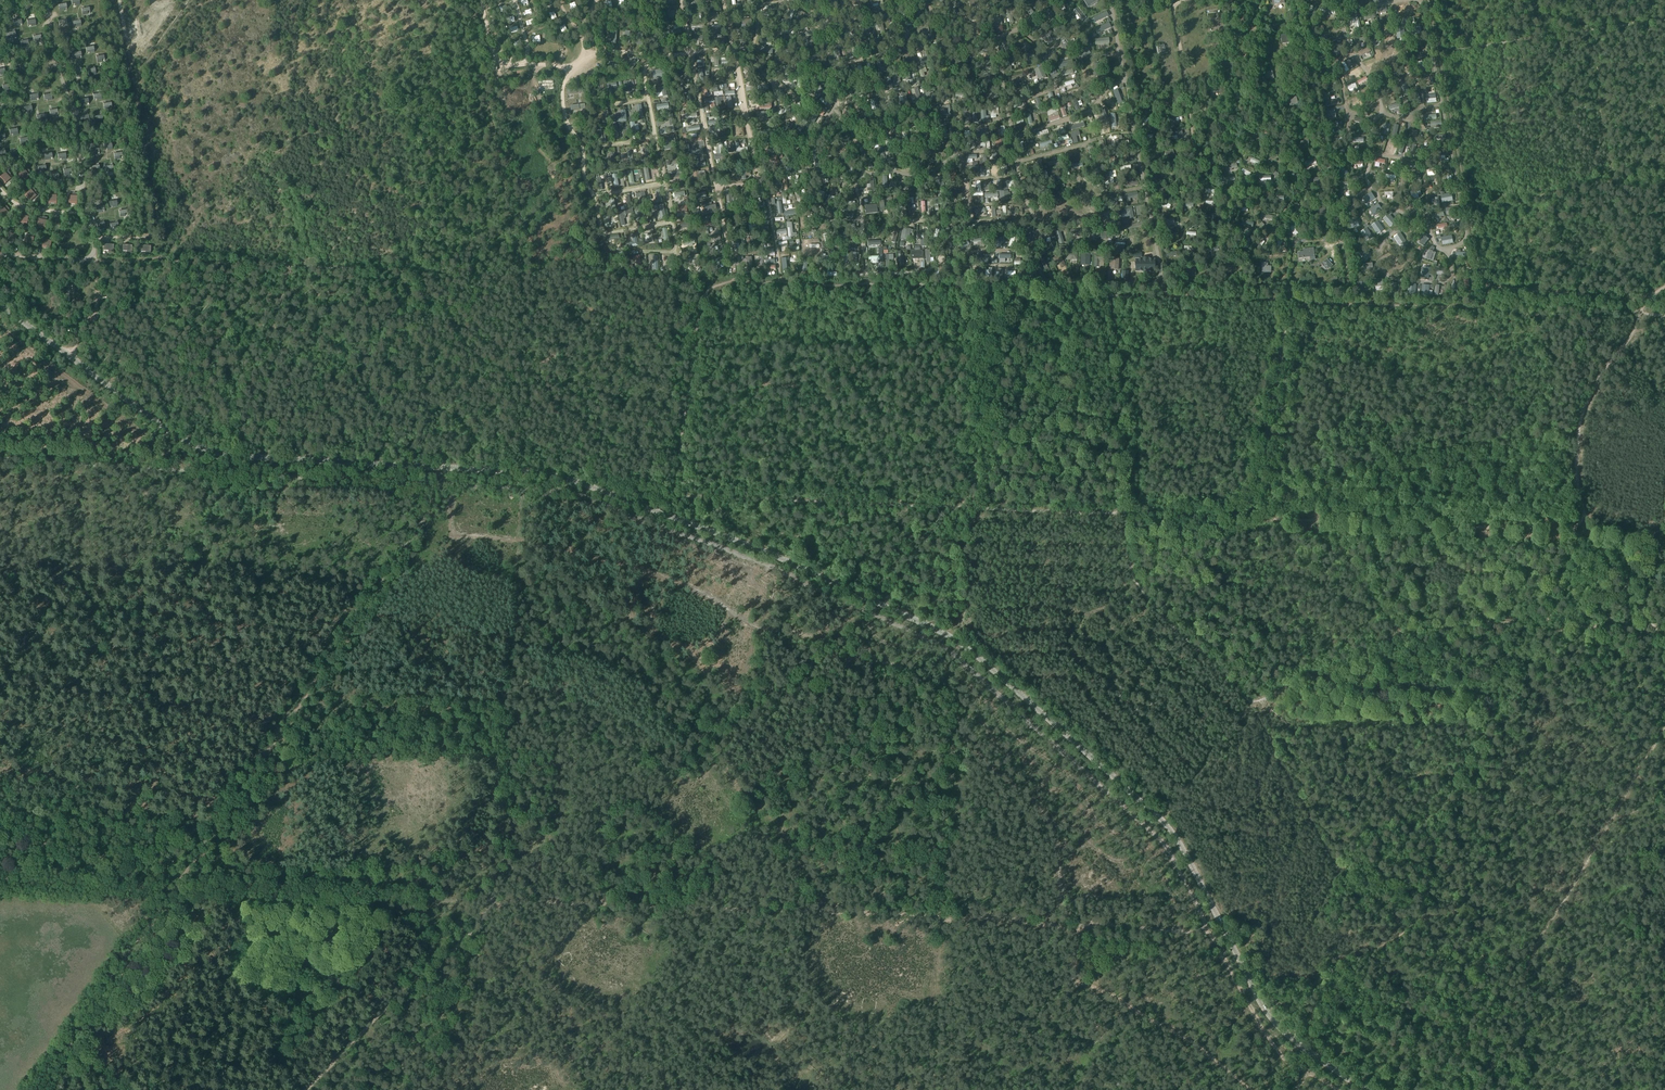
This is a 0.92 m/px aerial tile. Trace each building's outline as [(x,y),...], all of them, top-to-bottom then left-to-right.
[(969,2),(971,9),(981,7),(979,0),(975,0),(969,2)] [(1060,9),(1064,6),(1059,0),(1053,0),(1060,9)] [(61,5),(58,5),(59,11),(65,10),(64,9),(67,8),(66,1),(60,2),(61,5)] [(1030,16),(1034,13),(1027,4),(1023,7),(1030,16)] [(84,8),(81,8),(83,15),(88,14),(88,11),(92,11),(91,8),(89,8),(89,6),(84,7),(84,8)] [(1078,7),(1073,11),(1081,21),(1086,18),(1078,7)] [(667,18),(678,16),(677,12),(675,13),(674,10),(670,11),(670,8),(665,9),(667,18)] [(1006,10),(1009,23),(1013,22),(1012,17),(1015,16),(1013,8),(1006,10)] [(1043,20),(1046,23),(1053,16),(1051,14),(1052,13),(1048,9),(1042,15),(1045,18),(1043,20)] [(801,12),(797,23),(801,25),(805,13),(801,12)] [(1106,12),(1093,18),(1096,22),(1108,16),(1106,12)] [(918,15),(913,16),(915,23),(926,20),(924,15),(918,17),(918,15)] [(16,21),(13,21),(14,27),(20,26),(19,25),(22,24),(21,17),(15,18),(16,21)] [(994,27),(1002,25),(1001,17),(993,19),(994,27)] [(32,18),(27,19),(28,26),(31,25),(31,26),(36,25),(35,20),(33,20),(32,18)] [(1361,29),(1358,18),(1354,19),(1355,20),(1352,20),(1354,29),(1357,29),(1357,30),(1361,29)] [(64,19),(58,20),(60,26),(62,26),(62,27),(68,26),(67,21),(64,21),(64,19)] [(73,22),(71,23),(72,25),(76,25),(76,27),(82,26),(80,20),(78,20),(77,19),(72,20),(73,22)] [(1061,22),(1053,29),(1057,35),(1065,28),(1061,22)] [(918,34),(929,31),(927,23),(915,26),(918,34)] [(1109,23),(1096,28),(1098,33),(1111,28),(1109,23)] [(1036,24),(1027,30),(1029,34),(1038,27),(1036,24)] [(864,27),(866,33),(860,34),(861,38),(872,35),(869,26),(864,27)] [(985,27),(974,26),(973,34),(985,35),(985,27)] [(1420,27),(1410,28),(1411,35),(1421,34),(1420,27)] [(904,33),(909,32),(908,28),(899,29),(901,40),(906,39),(904,33)] [(1049,29),(1040,37),(1043,40),(1049,36),(1052,33),(1049,29)] [(7,34),(6,34),(6,37),(10,36),(11,39),(16,38),(15,31),(12,31),(12,30),(7,31),(7,34)] [(813,30),(800,34),(802,38),(814,34),(813,30)] [(35,35),(33,36),(34,42),(39,41),(39,39),(43,38),(42,35),(41,35),(40,33),(35,34),(35,35)] [(1340,34),(1329,38),(1331,43),(1342,39),(1340,34)] [(655,35),(652,37),(656,48),(660,47),(656,35),(655,35)] [(964,37),(961,45),(970,48),(973,40),(964,37)] [(22,41),(20,41),(21,48),(27,47),(26,44),(30,43),(30,41),(28,41),(27,38),(22,39),(22,41)] [(811,41),(801,45),(802,49),(817,43),(815,39),(811,41)] [(868,39),(860,40),(862,51),(870,50),(868,39)] [(1079,39),(1067,46),(1070,51),(1082,44),(1079,39)] [(1008,41),(1003,42),(1007,56),(1012,54),(1008,41)] [(1344,42),(1333,48),(1335,52),(1346,46),(1344,42)] [(1023,48),(1019,51),(1021,54),(1031,48),(1029,44),(1028,45),(1025,47),(1023,48)] [(91,45),(85,46),(87,53),(89,52),(90,53),(95,52),(94,50),(96,50),(95,47),(91,48),(91,45)] [(1369,47),(1358,53),(1360,57),(1366,54),(1369,52),(1371,51),(1369,47)] [(1081,50),(1074,55),(1079,62),(1084,59),(1085,60),(1088,58),(1086,56),(1091,53),(1087,48),(1082,52),(1081,50)] [(75,53),(72,54),(72,57),(74,57),(74,59),(79,58),(79,57),(82,56),(80,50),(75,51),(75,53)] [(1035,57),(1034,53),(1024,54),(1026,63),(1031,62),(1030,58),(1035,57)] [(99,56),(96,56),(97,63),(103,62),(102,59),(106,59),(106,56),(104,56),(104,54),(98,55),(99,56)] [(1055,54),(1043,57),(1044,62),(1056,58),(1055,54)] [(917,65),(917,64),(915,55),(905,57),(908,67),(917,65)] [(965,55),(956,60),(960,67),(968,63),(965,55)] [(756,57),(753,60),(761,69),(764,66),(758,59),(756,57)] [(636,59),(627,68),(631,71),(639,62),(636,59)] [(1345,61),(1349,68),(1353,66),(1349,59),(1345,61)] [(885,68),(881,69),(881,73),(889,72),(888,61),(884,62),(885,68)] [(991,61),(984,62),(985,69),(988,69),(989,70),(993,70),(993,68),(994,68),(993,63),(992,63),(991,61)] [(875,62),(868,63),(871,77),(874,77),(873,76),(877,75),(875,62)] [(1423,63),(1413,66),(1415,72),(1425,70),(1423,63)] [(745,64),(742,67),(751,74),(753,71),(745,64)] [(1053,64),(1047,67),(1050,75),(1056,73),(1053,64)] [(918,67),(921,77),(925,76),(924,72),(927,71),(925,65),(918,67)] [(73,70),(72,70),(72,73),(76,72),(77,75),(82,74),(81,67),(79,68),(78,66),(73,67),(73,70)] [(811,69),(809,70),(810,74),(823,70),(821,66),(817,67),(811,69)] [(87,70),(86,70),(86,73),(90,73),(91,75),(96,74),(95,67),(92,68),(92,67),(87,68),(87,70)] [(1042,67),(1034,70),(1038,79),(1042,77),(1043,78),(1046,77),(1042,67)] [(1358,68),(1352,71),(1353,71),(1348,73),(1350,76),(1356,73),(1357,77),(1362,75),(1358,68)] [(663,69),(652,71),(654,79),(665,77),(663,69)] [(1386,72),(1374,77),(1376,81),(1380,80),(1382,79),(1388,77),(1386,72)] [(1350,78),(1345,80),(1347,84),(1358,79),(1356,75),(1350,78)] [(822,76),(811,81),(813,85),(824,80),(822,76)] [(1366,77),(1357,81),(1359,85),(1368,80),(1366,77)] [(1066,87),(1073,86),(1072,81),(1069,82),(1068,78),(1064,79),(1066,87)] [(1432,79),(1423,81),(1425,88),(1433,86),(1432,79)] [(633,81),(624,82),(625,93),(629,92),(629,86),(634,85),(633,81)] [(5,84),(2,85),(4,91),(9,90),(8,88),(11,87),(10,82),(5,83),(5,84)] [(616,83),(607,84),(608,95),(612,94),(611,88),(617,87),(616,83)] [(1407,84),(1402,85),(1406,95),(1410,94),(1407,84)] [(1246,85),(1235,90),(1237,94),(1248,89),(1246,85)] [(820,86),(808,90),(810,94),(820,91),(822,91),(821,88),(820,86)] [(665,87),(655,89),(656,93),(662,92),(662,96),(663,97),(667,96),(665,87)] [(1118,90),(1113,91),(1117,104),(1122,103),(1118,90)] [(93,94),(94,101),(100,100),(99,97),(103,96),(103,93),(101,94),(101,91),(95,92),(96,94),(93,94)] [(1087,91),(1084,94),(1090,101),(1093,98),(1087,91)] [(32,95),(30,96),(31,101),(36,100),(36,99),(39,98),(37,92),(32,93),(32,95)] [(49,92),(43,93),(45,100),(47,99),(47,101),(53,100),(52,97),(54,97),(53,94),(49,95),(49,92)] [(933,92),(925,94),(927,102),(935,100),(933,92)] [(1435,95),(1426,96),(1427,103),(1435,103),(1435,95)] [(83,100),(80,100),(81,106),(87,105),(86,103),(89,103),(88,96),(82,97),(83,100)] [(1294,98),(1289,100),(1290,105),(1298,103),(1296,96),(1294,97),(1294,98)] [(822,98),(819,100),(826,106),(828,103),(824,100),(822,98)] [(1076,98),(1071,100),(1075,110),(1079,109),(1076,98)] [(766,100),(767,102),(767,105),(759,106),(759,109),(772,108),(771,99),(766,100)] [(1106,99),(1103,101),(1110,109),(1113,107),(1106,99)] [(1407,99),(1402,101),(1407,114),(1412,112),(1407,99)] [(106,103),(103,103),(104,110),(110,109),(109,106),(113,105),(113,102),(111,103),(111,100),(106,101),(106,103)] [(802,101),(799,103),(805,110),(807,112),(808,113),(811,111),(802,101)] [(865,103),(860,105),(862,109),(864,117),(869,116),(865,103)] [(24,108),(22,108),(23,111),(27,110),(27,113),(33,111),(31,105),(29,105),(29,104),(23,105),(24,108)] [(998,104),(990,105),(991,117),(996,117),(996,115),(995,109),(998,109),(998,107),(998,104)] [(947,110),(942,111),(943,115),(951,114),(950,105),(946,105),(947,109),(947,110)] [(815,106),(813,110),(822,116),(824,113),(815,106)] [(52,109),(49,110),(51,117),(56,115),(55,113),(59,112),(59,109),(57,109),(57,107),(51,108),(52,109)] [(1108,119),(1103,108),(1099,110),(1102,116),(1098,117),(1099,122),(1108,119)] [(622,117),(617,118),(617,122),(627,121),(625,111),(621,111),(622,117)] [(816,120),(819,114),(813,111),(810,116),(816,120)] [(1334,111),(1326,112),(1327,119),(1335,118),(1334,111)] [(39,114),(36,115),(38,122),(43,121),(43,118),(47,117),(46,114),(44,115),(44,112),(39,113),(39,114)] [(81,117),(79,117),(80,120),(84,119),(84,122),(90,121),(88,114),(86,115),(86,114),(80,114),(81,117)] [(100,114),(94,115),(95,120),(98,120),(98,122),(104,121),(102,115),(100,115),(100,114)] [(866,119),(862,121),(867,132),(871,131),(866,119)] [(805,121),(803,123),(806,126),(810,130),(813,128),(805,121)] [(848,127),(852,138),(856,136),(854,130),(860,127),(858,123),(848,127)] [(838,125),(826,130),(828,134),(839,129),(838,125)] [(14,127),(9,128),(10,135),(13,134),(13,135),(18,134),(17,129),(15,129),(14,127)] [(1080,135),(1078,130),(1070,132),(1073,144),(1078,143),(1076,136),(1080,135)] [(794,132),(792,135),(802,141),(804,138),(802,136),(795,132),(794,132)] [(819,134),(813,141),(816,144),(820,139),(822,136),(819,134)] [(22,138),(19,138),(21,145),(26,144),(26,141),(29,140),(29,137),(27,138),(27,135),(22,136),(22,138)] [(665,150),(677,148),(675,138),(670,139),(671,144),(664,145),(665,150)] [(985,141),(984,141),(984,140),(985,140),(985,138),(976,138),(976,150),(980,149),(980,147),(980,143),(985,143),(985,141)] [(875,154),(880,153),(884,152),(881,139),(877,140),(878,144),(879,148),(875,149),(874,149),(875,154)] [(1050,140),(1039,144),(1040,148),(1052,145),(1050,140)] [(782,146),(772,141),(768,148),(778,153),(782,146)] [(943,141),(935,143),(938,154),(941,153),(940,148),(940,147),(943,146),(944,146),(943,141)] [(109,142),(103,143),(105,149),(107,149),(107,150),(113,149),(112,144),(109,144),(109,142)] [(731,149),(726,150),(727,154),(735,152),(733,142),(730,143),(731,149)] [(865,143),(861,145),(863,148),(864,152),(865,155),(869,153),(865,143)] [(930,144),(921,146),(924,157),(932,155),(930,144)] [(93,150),(91,150),(92,156),(97,155),(97,154),(100,153),(98,146),(93,147),(93,150)] [(644,156),(640,156),(640,161),(650,159),(648,148),(643,149),(644,156)] [(11,152),(9,152),(10,155),(14,154),(14,157),(20,156),(19,149),(16,150),(16,149),(11,150),(11,152)] [(909,150),(911,163),(915,162),(915,154),(918,154),(918,149),(914,149),(909,150)] [(116,153),(114,153),(115,160),(120,159),(120,156),(124,155),(123,152),(122,153),(121,150),(116,151),(116,153)] [(849,150),(838,155),(839,159),(850,153),(849,150)] [(1170,151),(1165,153),(1166,158),(1174,156),(1173,150),(1170,150),(1170,151)] [(46,154),(44,155),(45,160),(50,159),(50,158),(53,157),(51,151),(46,152),(46,154)] [(63,151),(57,152),(59,159),(61,159),(61,160),(67,159),(66,153),(63,154),(63,151)] [(902,151),(894,153),(897,163),(904,162),(902,151)] [(724,155),(714,156),(714,160),(720,160),(721,164),(725,164),(724,155)] [(777,156),(766,159),(767,162),(774,160),(775,164),(774,166),(776,168),(779,164),(777,156)] [(1044,170),(1041,159),(1037,160),(1038,165),(1035,166),(1036,172),(1044,170)] [(835,162),(830,162),(822,163),(823,170),(836,169),(835,162)] [(91,167),(90,167),(90,170),(94,169),(95,172),(100,171),(99,164),(96,165),(96,163),(91,164),(91,167)] [(105,167),(103,167),(104,170),(108,169),(109,172),(114,171),(113,164),(110,165),(110,163),(105,165),(105,167)] [(43,164),(37,165),(38,170),(41,170),(41,172),(47,171),(45,164),(43,165),(43,164)] [(847,164),(843,166),(848,176),(852,174),(852,173),(850,168),(847,164)] [(1095,175),(1099,178),(1103,173),(1107,169),(1101,165),(1098,169),(1099,170),(1095,175)] [(66,169),(63,169),(64,176),(70,175),(69,172),(72,172),(71,166),(66,167),(66,169)] [(27,168),(18,175),(24,182),(31,175),(29,172),(28,173),(27,171),(29,170),(27,168)] [(705,174),(698,175),(698,170),(693,171),(694,180),(706,179),(705,174)] [(0,177),(0,179),(4,184),(12,177),(10,175),(9,175),(8,174),(9,173),(7,171),(0,177)] [(53,174),(50,174),(52,181),(57,180),(57,178),(59,177),(58,172),(53,173),(53,174)] [(952,178),(948,179),(949,183),(957,181),(955,172),(951,172),(952,178)] [(942,177),(934,178),(937,188),(944,186),(942,177)] [(1339,182),(1341,193),(1346,192),(1344,185),(1349,184),(1348,180),(1339,182)] [(891,188),(891,193),(892,193),(898,193),(899,194),(900,182),(896,182),(896,189),(891,188)] [(1099,183),(1097,184),(1102,192),(1105,190),(1099,183)] [(33,188),(25,195),(30,201),(38,195),(35,192),(34,193),(33,191),(35,190),(33,188)] [(954,191),(946,191),(947,204),(951,204),(950,197),(955,197),(954,191)] [(1008,196),(1008,193),(1008,191),(999,192),(1000,201),(1009,200),(1008,196)] [(48,193),(48,204),(56,204),(57,192),(54,192),(54,194),(52,194),(52,193),(48,193)] [(69,194),(69,204),(77,204),(77,193),(74,193),(74,195),(72,195),(72,194),(69,194)] [(1371,193),(1363,198),(1367,203),(1375,198),(1371,193)] [(1451,196),(1442,198),(1443,204),(1452,202),(1451,196)] [(114,199),(108,200),(110,207),(112,206),(112,207),(118,206),(117,204),(119,204),(118,201),(114,202),(114,199)] [(1108,208),(1118,206),(1117,203),(1111,204),(1110,199),(1104,201),(1106,205),(1107,205),(1108,208)] [(99,207),(96,208),(97,213),(103,212),(102,211),(105,210),(104,204),(98,205),(99,207)] [(1378,204),(1370,210),(1374,215),(1382,210),(1378,204)] [(715,205),(703,207),(704,215),(717,213),(715,205)] [(877,205),(865,206),(866,214),(878,213),(877,205)] [(1145,205),(1135,207),(1137,216),(1141,215),(1140,210),(1145,208),(1145,205)] [(1411,205),(1406,210),(1412,216),(1417,210),(1411,205)] [(0,211),(0,216),(3,220),(11,213),(8,210),(8,211),(6,209),(8,208),(6,206),(0,211)] [(814,207),(812,209),(820,219),(822,216),(818,212),(815,208),(814,207)] [(1355,207),(1344,211),(1345,216),(1357,212),(1355,207)] [(121,210),(119,210),(120,217),(125,216),(125,213),(129,213),(128,210),(127,210),(126,208),(121,209),(121,210)] [(1134,218),(1132,208),(1121,210),(1122,215),(1128,214),(1129,219),(1134,218)] [(642,209),(635,211),(637,221),(640,220),(639,213),(643,213),(642,209)] [(21,212),(19,223),(27,225),(29,215),(25,214),(25,215),(23,215),(24,213),(21,212)] [(1389,214),(1384,219),(1390,226),(1395,222),(1389,214)] [(39,217),(37,227),(45,229),(47,218),(44,217),(44,219),(42,219),(42,218),(39,217)] [(1357,220),(1347,223),(1349,229),(1359,226),(1357,220)] [(101,221),(96,222),(97,227),(100,227),(100,229),(105,228),(104,222),(102,222),(101,221)] [(115,221),(110,222),(111,227),(113,227),(114,229),(119,228),(118,222),(115,222),(115,221)] [(1378,222),(1372,225),(1378,233),(1383,230),(1378,222)] [(1293,226),(1290,228),(1294,234),(1295,236),(1296,236),(1299,234),(1299,233),(1293,226)] [(903,228),(901,239),(905,240),(904,241),(909,242),(909,240),(910,233),(911,230),(911,229),(903,228)] [(1366,229),(1361,232),(1366,241),(1371,237),(1366,229)] [(9,231),(7,241),(15,243),(17,231),(15,231),(14,233),(13,233),(13,232),(9,231)] [(1060,231),(1055,232),(1059,244),(1064,243),(1060,231)] [(1424,232),(1421,236),(1419,239),(1422,242),(1420,243),(1422,245),(1423,246),(1428,240),(1425,237),(1427,235),(1424,232)] [(848,233),(839,233),(839,242),(843,242),(843,237),(848,237),(848,233)] [(1046,239),(1050,238),(1053,238),(1053,233),(1041,234),(1042,244),(1047,244),(1047,243),(1046,239)] [(1395,237),(1400,245),(1406,241),(1400,233),(1395,237)] [(26,234),(24,244),(32,246),(34,235),(32,234),(31,236),(29,236),(29,235),(26,234)] [(958,244),(965,237),(962,234),(958,237),(955,234),(952,237),(958,244)] [(633,242),(629,243),(630,247),(638,246),(636,235),(632,236),(633,242)] [(1451,236),(1442,238),(1443,245),(1452,243),(1451,236)] [(44,238),(42,248),(50,249),(52,238),(49,238),(49,240),(47,239),(47,238),(44,238)] [(949,240),(947,243),(952,247),(955,250),(957,247),(949,240)] [(967,241),(959,247),(961,250),(970,245),(967,241)] [(104,244),(104,251),(108,251),(108,252),(114,252),(114,245),(109,245),(109,244),(104,244)] [(123,244),(122,251),(127,252),(127,253),(132,253),(132,246),(128,245),(128,244),(123,244)] [(141,245),(141,252),(145,252),(145,253),(151,253),(151,246),(146,246),(146,245),(141,245)] [(1124,255),(1125,245),(1116,245),(1115,255),(1124,255)] [(1303,252),(1298,252),(1299,258),(1310,257),(1311,260),(1315,260),(1314,248),(1303,249),(1303,252)] [(1429,250),(1426,258),(1433,261),(1436,252),(1429,250)] [(624,252),(616,253),(617,257),(621,256),(622,262),(626,261),(624,252)] [(1066,252),(1065,260),(1077,260),(1077,252),(1066,252)] [(1090,265),(1090,253),(1080,253),(1080,265),(1090,265)] [(977,263),(988,263),(988,259),(982,259),(982,254),(977,254),(977,263)] [(1060,255),(1053,258),(1055,263),(1058,262),(1061,269),(1065,267),(1060,255)] [(1094,255),(1094,267),(1098,267),(1099,260),(1104,261),(1104,256),(1094,255)] [(1110,257),(1110,270),(1119,270),(1120,258),(1110,257)] [(717,263),(719,262),(723,262),(722,258),(717,259),(712,259),(713,270),(717,270),(717,266),(717,263)] [(1043,259),(1040,261),(1045,270),(1048,269),(1043,259)] [(1137,260),(1137,270),(1153,271),(1153,261),(1137,260)] [(1328,260),(1322,265),(1327,270),(1329,267),(1330,269),(1333,266),(1328,260)] [(1371,262),(1364,264),(1364,265),(1365,268),(1367,268),(1367,271),(1371,271),(1376,270),(1375,266),(1372,267),(1371,262)] [(1262,263),(1262,271),(1271,272),(1271,267),(1268,266),(1268,263),(1262,263)] [(1374,279),(1375,287),(1383,286),(1383,278),(1374,279)] [(1361,282),(1357,283),(1358,291),(1363,290),(1363,289),(1366,288),(1365,279),(1361,280),(1361,282)] [(1408,284),(1407,294),(1408,294),(1412,295),(1415,295),(1416,285),(1408,284)]
